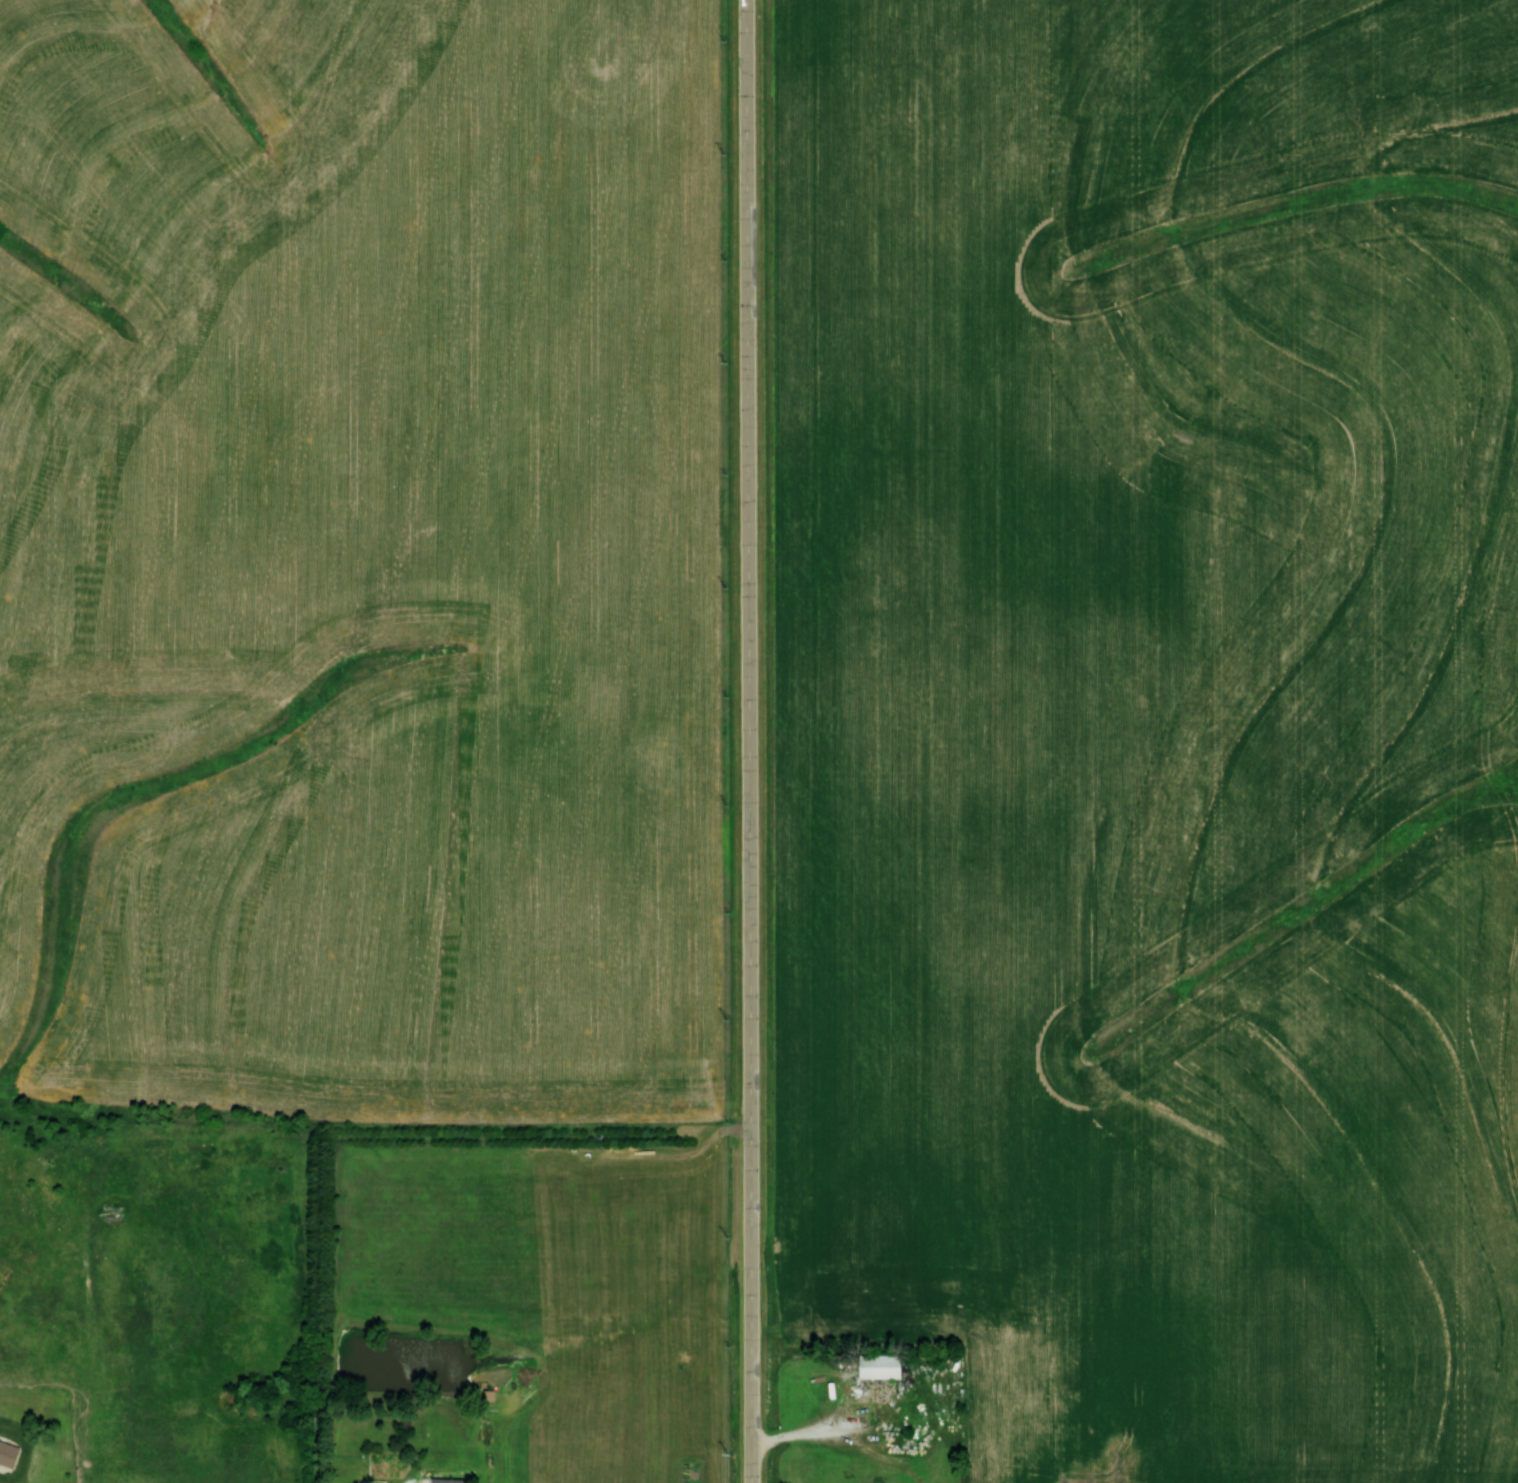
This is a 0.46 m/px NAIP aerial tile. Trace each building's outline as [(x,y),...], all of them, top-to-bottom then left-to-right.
[(896,1379),(896,1358),(853,1358),(853,1379),(896,1379)] [(20,1468),(26,1446),(0,1438),(0,1462),(20,1468)]
